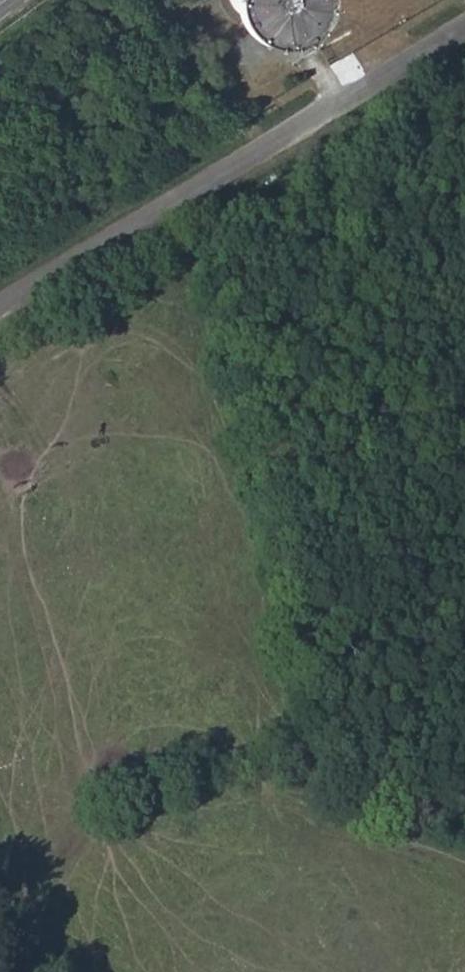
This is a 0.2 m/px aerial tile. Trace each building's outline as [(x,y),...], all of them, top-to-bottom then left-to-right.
[(237,4),(244,10),(251,13),(260,13),(268,10),(274,4),(276,0),(235,0),(237,4)]
